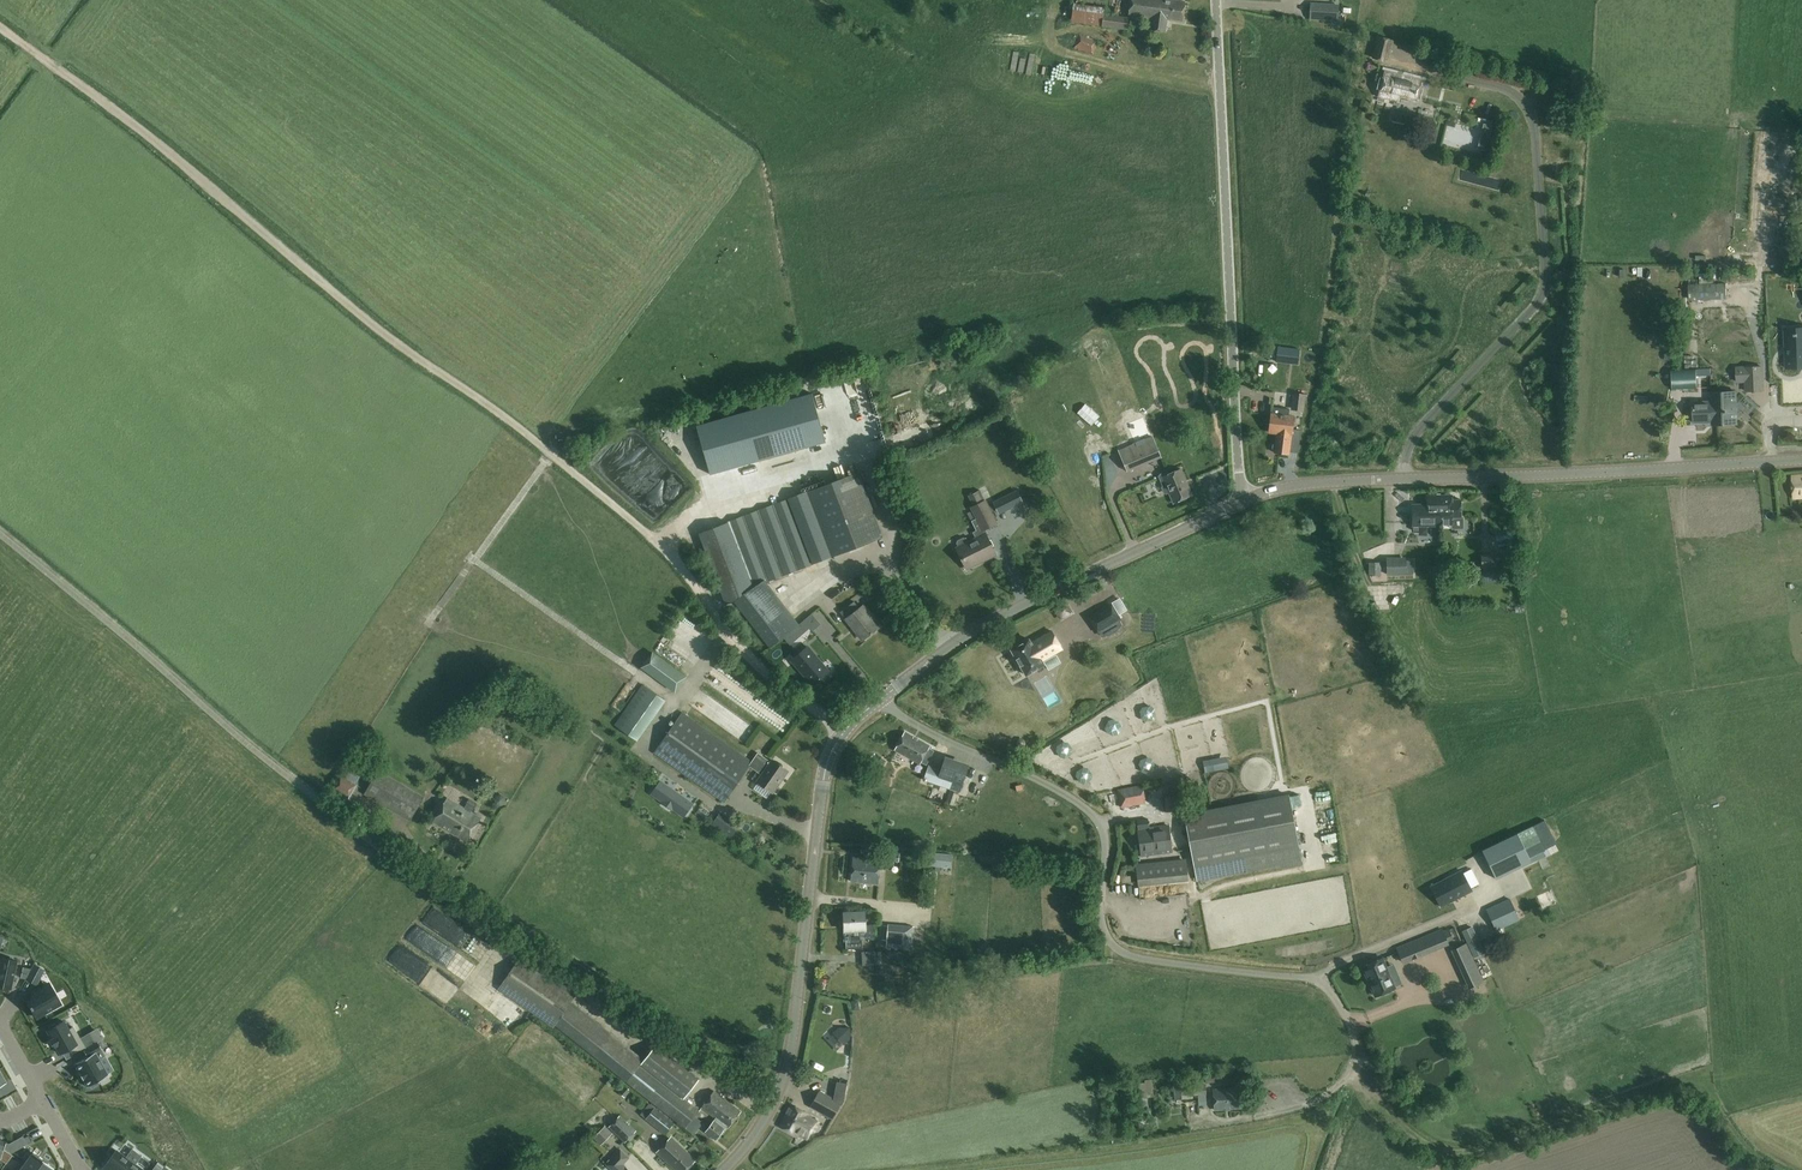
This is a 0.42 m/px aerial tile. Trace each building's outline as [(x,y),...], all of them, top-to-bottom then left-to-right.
[(1037,14),(1053,15),(1054,0),(1038,0),(1037,14)] [(1167,18),(1182,20),(1185,1),(1179,0),(1130,0),(1128,15),(1152,18),(1150,29),(1166,31),(1167,18)] [(1071,23),(1127,30),(1129,17),(1104,13),(1105,8),(1073,4),(1071,23)] [(1338,6),(1311,5),(1310,20),(1338,21),(1338,6)] [(1377,37),(1372,59),(1389,63),(1394,40),(1377,37)] [(1093,55),(1095,43),(1075,39),(1073,51),(1093,55)] [(1239,84),(1249,84),(1248,67),(1238,67),(1239,84)] [(1378,97),(1415,106),(1421,79),(1385,70),(1378,97)] [(1082,73),(1082,88),(1114,89),(1114,82),(1101,81),(1101,74),(1082,73)] [(1489,142),(1491,130),(1492,126),(1484,124),(1482,128),(1480,140),(1478,149),(1486,151),(1489,142)] [(1748,296),(1747,281),(1726,282),(1726,283),(1698,285),(1698,279),(1690,280),(1690,285),(1689,285),(1690,300),(1727,299),(1727,296),(1748,296)] [(1788,367),(1801,366),(1801,334),(1786,334),(1788,367)] [(923,353),(930,374),(938,371),(930,350),(923,353)] [(1762,366),(1735,368),(1735,383),(1745,382),(1745,391),(1763,390),(1762,366)] [(1697,387),(1696,369),(1671,371),(1672,389),(1697,387)] [(1780,382),(1781,394),(1801,394),(1801,381),(1780,382)] [(1696,421),(1710,420),(1710,422),(1713,422),(1713,424),(1738,423),(1737,391),(1712,392),(1712,401),(1694,402),(1695,422),(1696,422),(1696,421)] [(1291,410),(1304,411),(1306,394),(1293,392),(1291,410)] [(698,424),(711,473),(827,443),(815,394),(698,424)] [(1273,407),(1272,413),(1271,413),(1269,432),(1277,433),(1274,452),(1289,454),(1294,416),(1289,415),(1289,409),(1273,407)] [(1160,454),(1154,440),(1152,436),(1119,450),(1126,468),(1128,471),(1161,457),(1160,454)] [(1181,469),(1167,474),(1166,472),(1161,474),(1159,476),(1163,486),(1162,488),(1164,492),(1167,493),(1169,492),(1173,502),(1192,495),(1181,469)] [(753,586),(766,581),(882,539),(858,474),(729,522),(698,534),(728,608),(734,602),(733,602),(753,586)] [(1793,476),(1795,498),(1801,497),(1801,476),(1793,476)] [(1153,480),(1146,482),(1147,492),(1155,490),(1153,480)] [(1210,504),(1220,500),(1215,487),(1205,491),(1210,504)] [(1017,491),(1001,499),(1007,510),(1023,502),(1017,491)] [(1462,499),(1452,499),(1452,495),(1428,496),(1427,504),(1412,504),(1412,517),(1410,517),(1411,523),(1412,523),(1412,527),(1414,527),(1414,531),(1419,531),(1419,527),(1453,526),(1453,518),(1462,518),(1462,499)] [(980,537),(969,542),(966,538),(964,537),(958,540),(957,543),(959,547),(958,547),(968,568),(980,562),(980,561),(994,554),(995,555),(995,554),(983,529),(995,523),(996,525),(997,524),(985,501),(972,508),(977,518),(972,521),(980,537)] [(1394,544),(1409,541),(1407,526),(1392,529),(1394,544)] [(872,545),(874,564),(889,562),(887,544),(872,545)] [(1497,554),(1481,555),(1482,576),(1496,575),(1496,574),(1498,574),(1497,557),(1497,554)] [(1510,556),(1497,557),(1498,574),(1511,574),(1510,556)] [(1406,557),(1387,557),(1387,574),(1407,574),(1406,557)] [(1370,574),(1380,574),(1380,565),(1380,563),(1370,563),(1370,574)] [(1399,583),(1398,576),(1379,577),(1380,590),(1395,589),(1394,583),(1399,583)] [(800,624),(766,581),(753,586),(733,602),(734,602),(769,648),(800,624)] [(876,584),(864,585),(865,597),(876,596),(876,584)] [(880,627),(863,605),(860,608),(854,601),(840,612),(863,640),(880,627)] [(1089,617),(1098,632),(1099,631),(1102,636),(1109,634),(1116,630),(1121,625),(1118,620),(1120,619),(1111,604),(1089,617)] [(805,620),(800,624),(806,631),(811,627),(805,620)] [(1062,648),(1052,631),(1035,641),(1035,642),(1032,644),(1030,640),(1029,639),(1028,640),(1013,649),(1012,649),(1011,650),(1012,651),(1026,674),(1025,674),(1026,675),(1027,674),(1043,665),(1044,664),(1044,663),(1043,663),(1042,661),(1062,648)] [(808,646),(792,660),(813,685),(829,671),(808,646)] [(659,679),(669,665),(653,653),(642,667),(659,679)] [(659,710),(666,700),(644,684),(637,694),(659,710)] [(692,704),(711,717),(716,710),(698,697),(692,704)] [(758,752),(752,761),(683,712),(653,753),(725,803),(750,767),(762,775),(757,782),(773,793),(788,771),(772,760),(771,761),(758,752)] [(905,732),(895,750),(920,764),(921,762),(927,765),(935,751),(929,748),(930,747),(930,746),(905,732)] [(960,793),(969,767),(945,758),(941,770),(929,766),(924,780),(960,793)] [(1223,760),(1209,763),(1210,770),(1224,767),(1223,760)] [(411,818),(422,799),(377,774),(366,793),(411,818)] [(983,784),(969,780),(965,793),(979,797),(983,784)] [(672,789),(661,781),(653,792),(664,799),(663,801),(673,809),(674,807),(685,814),(693,804),(681,796),(680,797),(671,791),(672,789)] [(1312,781),(1295,782),(1295,791),(1312,790),(1312,781)] [(1118,790),(1121,807),(1145,802),(1142,786),(1118,790)] [(946,803),(954,805),(958,794),(950,791),(946,803)] [(1294,811),(1325,810),(1324,792),(1293,794),(1294,811)] [(1183,810),(1182,795),(1165,796),(1166,811),(1183,810)] [(1289,795),(1185,815),(1197,879),(1301,859),(1289,795)] [(467,803),(464,807),(447,798),(433,822),(468,841),(481,817),(471,812),(476,803),(469,799),(466,803),(467,803)] [(1326,836),(1327,820),(1298,819),(1297,835),(1326,836)] [(1172,852),(1169,826),(1146,829),(1145,820),(1137,820),(1138,826),(1142,856),(1172,852)] [(731,839),(738,829),(728,822),(721,832),(731,839)] [(1532,826),(1518,833),(1531,862),(1546,856),(1532,826)] [(1531,862),(1518,833),(1482,850),(1496,878),(1531,862)] [(901,852),(889,851),(888,860),(900,861),(901,852)] [(929,853),(928,865),(950,867),(951,855),(929,853)] [(880,859),(854,857),(852,881),(878,884),(880,859)] [(1186,868),(1138,873),(1139,885),(1188,880),(1186,868)] [(1472,890),(1462,871),(1431,887),(1441,906),(1472,890)] [(1131,875),(1122,874),(1122,882),(1130,882),(1131,875)] [(1510,898),(1487,909),(1496,929),(1520,918),(1510,898)] [(844,912),(845,931),(846,931),(847,949),(862,948),(862,938),(868,938),(868,940),(875,939),(874,925),(866,925),(865,911),(844,912)] [(887,947),(912,949),(914,926),(906,926),(905,929),(888,927),(887,947)] [(1472,927),(1463,931),(1475,958),(1483,954),(1472,927)] [(1442,930),(1416,941),(1397,949),(1403,962),(1448,944),(1447,941),(1443,932),(1442,930)] [(1443,932),(1447,941),(1452,939),(1449,930),(1443,932)] [(461,941),(461,965),(483,964),(482,940),(461,941)] [(1465,945),(1456,949),(1453,950),(1470,987),(1482,982),(1465,945)] [(451,951),(440,960),(446,968),(458,959),(451,951)] [(876,960),(875,951),(861,951),(862,961),(876,960)] [(521,955),(499,988),(554,1026),(556,1025),(572,1001),(577,993),(521,955)] [(10,989),(16,961),(0,957),(0,987),(10,989)] [(1394,988),(1386,967),(1382,958),(1363,966),(1375,996),(1394,988)] [(33,964),(26,979),(36,985),(44,970),(33,964)] [(23,967),(21,977),(25,978),(30,969),(23,967)] [(35,996),(26,1001),(29,1006),(28,1006),(30,1009),(31,1009),(36,1017),(60,1003),(49,983),(33,992),(35,996)] [(497,996),(486,1006),(506,1027),(517,1017),(497,996)] [(645,1059),(572,1001),(556,1025),(627,1082),(645,1059)] [(49,1029),(47,1030),(51,1039),(50,1039),(54,1046),(55,1045),(60,1054),(68,1049),(71,1055),(85,1047),(73,1026),(68,1029),(63,1021),(56,1025),(55,1023),(48,1027),(49,1029)] [(838,1027),(834,1031),(845,1043),(850,1039),(850,1028),(838,1027)] [(98,1031),(84,1039),(85,1042),(87,1041),(90,1046),(103,1038),(98,1031)] [(86,1056),(74,1063),(78,1072),(82,1079),(83,1079),(87,1086),(90,1085),(91,1088),(100,1083),(98,1080),(108,1075),(107,1073),(113,1070),(104,1055),(101,1049),(107,1045),(104,1040),(103,1038),(103,1039),(97,1042),(83,1050),(86,1056)] [(656,1045),(645,1059),(627,1082),(693,1135),(703,1122),(696,1116),(699,1110),(684,1098),(700,1079),(656,1045)] [(764,1067),(768,1054),(760,1052),(756,1065),(764,1067)] [(1215,1082),(1214,1069),(1205,1069),(1206,1083),(1215,1082)] [(1173,1076),(1176,1100),(1188,1098),(1185,1074),(1173,1076)] [(834,1099),(841,1103),(842,1104),(844,1101),(847,1084),(838,1082),(834,1099)] [(626,1085),(620,1092),(625,1097),(631,1090),(626,1085)] [(1206,1095),(1206,1085),(1193,1086),(1194,1095),(1206,1095)] [(1214,1090),(1216,1110),(1242,1108),(1241,1088),(1214,1090)] [(820,1091),(811,1107),(832,1119),(841,1103),(834,1099),(820,1091)] [(729,1127),(741,1111),(715,1092),(703,1108),(716,1118),(708,1128),(718,1136),(726,1125),(729,1127)] [(807,1138),(817,1121),(810,1116),(811,1115),(792,1104),(780,1125),(799,1136),(800,1134),(807,1138)] [(666,1134),(674,1123),(655,1108),(646,1119),(666,1134)] [(620,1116),(610,1127),(626,1142),(636,1131),(620,1116)] [(605,1125),(592,1138),(600,1145),(613,1132),(605,1125)] [(671,1137),(657,1152),(676,1169),(686,1169),(696,1160),(671,1137)] [(6,1143),(4,1148),(11,1153),(17,1150),(12,1142),(9,1143),(6,1143)] [(104,1169),(106,1169),(143,1169),(135,1165),(137,1162),(142,1155),(133,1149),(128,1155),(126,1158),(117,1151),(104,1169)] [(21,1162),(32,1169),(51,1169),(52,1168),(53,1167),(29,1150),(21,1162)] [(622,1164),(628,1158),(621,1151),(608,1165),(614,1169),(628,1169),(622,1164)] [(21,1162),(15,1169),(32,1169),(21,1162)]
